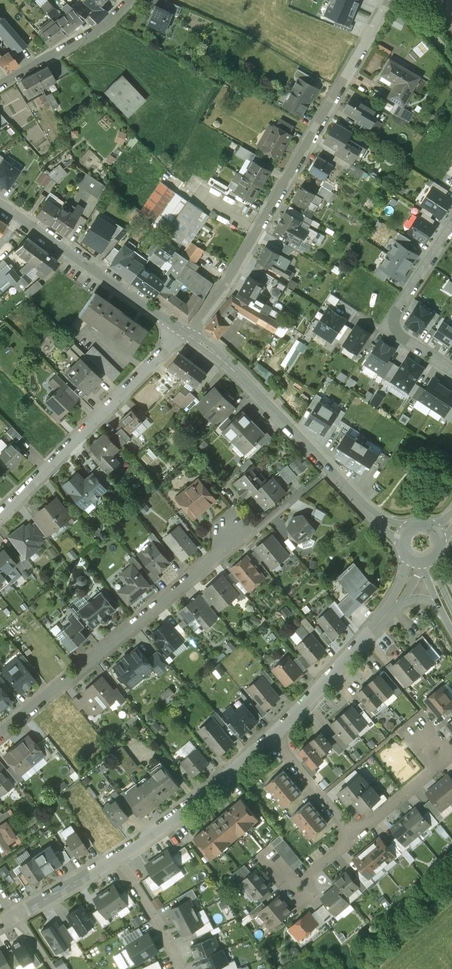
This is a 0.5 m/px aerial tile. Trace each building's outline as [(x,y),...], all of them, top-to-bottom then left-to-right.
[(92,0),(80,0),(91,9),(89,12),(90,13),(88,15),(97,23),(107,12),(99,6),(92,0)] [(182,7),(166,0),(162,9),(174,13),(174,15),(178,16),(182,7)] [(357,10),(333,0),(332,0),(326,14),(336,19),(349,24),(352,16),(354,17),(357,10)] [(357,10),(360,2),(358,2),(359,0),(333,0),(357,10)] [(85,11),(75,2),(70,7),(83,18),(85,16),(83,13),(85,11)] [(49,3),(42,9),(46,13),(49,11),(53,7),(49,3)] [(70,7),(66,3),(62,6),(66,11),(57,18),(49,11),(46,13),(52,20),(54,20),(65,35),(84,19),(83,18),(70,7)] [(162,9),(155,5),(147,25),(162,31),(166,22),(170,24),(174,15),(174,13),(162,9)] [(0,17),(0,29),(18,51),(26,46),(2,18),(0,17)] [(349,24),(336,19),(333,26),(350,33),(353,25),(349,24)] [(52,20),(37,33),(49,47),(65,35),(54,20),(52,20)] [(1,56),(0,55),(0,66),(6,73),(18,65),(13,57),(12,57),(8,51),(1,56)] [(419,77),(389,59),(381,74),(393,81),(390,85),(394,87),(388,97),(402,105),(419,77)] [(47,67),(33,74),(42,88),(55,81),(47,67)] [(313,78),(298,69),(294,76),(299,79),(299,78),(309,84),(313,78)] [(42,88),(33,74),(20,81),(29,95),(42,88)] [(122,75),(104,92),(127,117),(145,99),(122,75)] [(309,84),(299,78),(299,79),(293,90),(311,100),(316,91),(311,88),(309,84)] [(293,90),(285,106),(302,116),(311,100),(293,90)] [(42,96),(33,100),(35,102),(38,101),(40,104),(46,101),(42,96)] [(367,105),(352,96),(343,112),(371,128),(378,115),(379,116),(381,113),(380,113),(367,106),(367,105)] [(383,107),(370,100),(367,105),(367,106),(380,113),(383,107)] [(0,129),(9,123),(0,114),(0,129)] [(293,127),(280,119),(275,126),(289,134),(293,127)] [(351,132),(337,123),(326,142),(339,150),(354,158),(358,161),(366,149),(347,138),(351,132)] [(275,126),(274,127),(273,126),(273,127),(270,127),(268,131),(269,134),(270,134),(262,148),(277,157),(290,135),(275,126)] [(118,129),(115,140),(123,143),(126,132),(118,129)] [(253,154),(242,148),(238,155),(249,161),(253,154)] [(354,158),(339,150),(336,155),(350,164),(354,158)] [(350,164),(336,155),(333,161),(347,169),(350,164)] [(334,165),(318,156),(310,170),(325,179),(334,165)] [(3,161),(3,160),(0,165),(0,183),(7,188),(19,171),(3,161)] [(270,172),(251,161),(247,169),(249,170),(245,177),(261,186),(270,172)] [(59,162),(47,172),(55,182),(68,172),(59,162)] [(36,180),(44,185),(50,177),(42,171),(36,180)] [(86,171),(77,184),(97,197),(105,184),(86,171)] [(245,177),(243,176),(239,184),(242,186),(238,193),(253,202),(261,186),(245,177)] [(230,188),(216,180),(213,186),(227,194),(230,188)] [(149,216),(156,221),(176,193),(161,182),(142,211),(145,214),(149,216)] [(430,187),(432,188),(445,196),(448,191),(434,182),(430,187)] [(315,193),(301,185),(293,200),(314,212),(322,199),(314,194),(315,193)] [(322,186),(317,194),(315,193),(314,194),(322,199),(328,202),(334,193),(322,186)] [(432,188),(421,204),(424,206),(434,212),(442,217),(451,202),(451,201),(445,196),(432,188)] [(176,193),(156,221),(170,231),(169,233),(181,243),(187,235),(203,211),(176,193)] [(59,209),(45,200),(35,216),(49,224),(59,209)] [(59,209),(49,224),(66,235),(83,208),(78,205),(72,214),(65,210),(64,211),(59,208),(59,209)] [(305,215),(290,206),(287,211),(302,220),(305,215)] [(423,213),(431,218),(434,212),(424,206),(421,211),(423,213)] [(193,239),(210,216),(203,211),(187,235),(193,239)] [(286,211),(275,229),(309,249),(319,232),(310,227),(307,231),(298,226),(302,220),(287,211),(286,211)] [(420,218),(431,225),(435,220),(431,218),(423,213),(420,218)] [(145,214),(138,221),(142,224),(149,216),(145,214)] [(114,227),(97,217),(82,240),(100,251),(110,235),(114,228),(114,227)] [(420,218),(418,217),(408,232),(425,242),(435,228),(431,225),(420,218)] [(123,228),(117,223),(114,227),(114,228),(110,235),(114,237),(123,228)] [(123,228),(114,237),(120,241),(129,231),(123,228)] [(164,240),(176,249),(181,243),(169,233),(164,240)] [(395,241),(397,242),(406,248),(411,240),(400,233),(395,241)] [(46,252),(26,237),(14,252),(34,266),(35,265),(46,252)] [(176,249),(164,240),(160,245),(155,251),(168,260),(176,249)] [(108,261),(106,264),(118,272),(130,254),(130,255),(136,247),(129,241),(125,246),(123,246),(119,251),(117,250),(108,261)] [(154,241),(147,252),(152,256),(155,251),(160,245),(154,241)] [(195,263),(204,250),(191,242),(181,255),(195,263)] [(397,242),(388,255),(409,268),(417,255),(406,248),(397,242)] [(280,254),(267,245),(258,261),(277,272),(288,279),(292,272),(286,269),(290,262),(279,256),(280,254)] [(114,247),(104,258),(108,261),(117,250),(114,247)] [(181,255),(175,251),(168,260),(173,264),(171,267),(173,268),(181,255)] [(56,260),(46,252),(35,265),(39,268),(46,274),(56,260)] [(130,255),(130,254),(118,272),(133,281),(143,267),(132,259),(134,257),(130,255)] [(181,255),(168,275),(169,276),(170,276),(176,280),(183,270),(186,265),(189,260),(181,255)] [(409,268),(388,255),(381,267),(380,267),(390,273),(401,280),(409,268)] [(17,278),(10,270),(14,266),(6,256),(0,262),(0,293),(17,278)] [(186,265),(196,271),(199,267),(195,263),(189,260),(186,265)] [(277,272),(258,261),(255,266),(269,275),(274,278),(277,272)] [(186,265),(183,270),(209,286),(202,296),(204,298),(213,283),(196,271),(186,265)] [(269,275),(255,266),(250,275),(264,283),(269,275)] [(380,267),(381,267),(379,266),(374,274),(385,281),(390,273),(380,267)] [(166,283),(143,267),(133,281),(156,297),(166,283)] [(159,279),(166,283),(169,276),(168,275),(173,268),(171,267),(167,273),(164,271),(159,279)] [(46,274),(39,268),(35,273),(42,278),(43,277),(46,274)] [(209,286),(183,270),(176,280),(178,283),(182,284),(195,292),(202,296),(209,286)] [(30,280),(25,274),(19,279),(25,285),(30,280)] [(250,275),(249,274),(239,291),(240,292),(254,300),(255,298),(264,283),(250,275)] [(169,276),(166,283),(156,297),(166,305),(171,298),(169,296),(178,283),(176,280),(170,276),(169,276)] [(451,293),(451,280),(449,278),(443,288),(451,293)] [(25,285),(19,279),(13,284),(18,291),(25,285)] [(37,280),(23,292),(28,297),(42,286),(37,280)] [(196,295),(187,309),(177,302),(172,309),(189,322),(194,314),(204,298),(202,296),(195,292),(194,294),(196,295)] [(254,300),(240,292),(237,297),(259,310),(264,303),(255,298),(254,300)] [(148,332),(94,293),(80,313),(113,336),(112,337),(118,341),(119,340),(134,351),(148,332)] [(237,297),(233,295),(228,301),(235,306),(234,307),(277,334),(279,330),(276,329),(280,323),(259,310),(237,297)] [(171,298),(166,305),(172,309),(177,302),(171,298)] [(413,312),(420,302),(415,299),(408,309),(413,312)] [(228,301),(206,327),(219,338),(230,324),(224,319),(234,307),(235,306),(228,301)] [(435,312),(420,302),(413,312),(406,323),(410,325),(410,326),(416,330),(417,330),(421,333),(425,327),(435,312)] [(346,320),(328,308),(314,330),(331,341),(334,338),(344,323),(346,320)] [(440,315),(435,312),(425,327),(430,330),(440,315)] [(443,321),(433,336),(450,347),(451,344),(451,327),(443,321)] [(334,338),(339,341),(349,326),(344,323),(334,338)] [(370,333),(357,325),(354,330),(344,345),(357,353),(370,333)] [(339,341),(344,345),(354,330),(349,326),(339,341)] [(291,368),(303,341),(295,338),(283,364),(291,368)] [(388,359),(395,349),(380,340),(365,363),(379,372),(379,373),(388,359)] [(88,358),(73,343),(68,349),(79,360),(80,359),(84,362),(88,358)] [(120,373),(93,346),(85,354),(112,381),(120,373)] [(180,353),(168,369),(177,376),(178,374),(182,377),(193,363),(180,353)] [(392,381),(408,392),(414,383),(424,369),(407,358),(400,368),(392,381)] [(84,362),(80,359),(79,360),(65,374),(77,386),(85,394),(100,378),(84,362)] [(394,363),(388,359),(379,373),(379,372),(378,374),(384,378),(394,363)] [(259,362),(254,367),(266,377),(270,372),(259,362)] [(193,363),(182,377),(197,388),(208,373),(193,363)] [(392,381),(400,368),(394,363),(384,378),(391,383),(392,381)] [(68,386),(56,374),(48,382),(56,390),(59,388),(63,391),(68,386)] [(175,386),(166,377),(161,382),(169,391),(175,386)] [(420,399),(432,407),(446,386),(433,378),(425,390),(420,399)] [(169,391),(162,383),(156,389),(163,397),(169,391)] [(412,397),(419,386),(414,383),(408,392),(407,394),(412,397)] [(85,394),(77,386),(73,391),(80,398),(85,394)] [(419,401),(420,399),(425,390),(419,386),(412,397),(419,401)] [(451,403),(451,390),(446,386),(432,407),(444,415),(450,406),(451,403)] [(63,391),(59,388),(56,390),(54,393),(53,393),(52,394),(52,395),(48,395),(46,397),(46,401),(54,410),(60,416),(61,415),(73,402),(63,391)] [(216,389),(199,406),(206,413),(210,410),(222,422),(228,417),(235,410),(229,403),(232,399),(224,390),(220,393),(216,389)] [(377,406),(385,397),(378,391),(370,400),(377,406)] [(191,392),(186,397),(180,392),(174,398),(184,409),(197,397),(191,392)] [(309,406),(314,410),(319,402),(320,402),(323,398),(317,394),(309,406)] [(337,413),(336,413),(333,411),(333,408),(325,404),(323,404),(320,402),(319,402),(314,410),(306,423),(310,425),(310,427),(317,432),(320,431),(324,433),(332,421),(337,413)] [(450,406),(444,415),(443,417),(449,421),(451,417),(451,408),(450,406)] [(337,424),(345,412),(339,408),(336,413),(337,413),(332,421),(337,425),(337,424)] [(148,418),(140,409),(136,414),(143,422),(148,418)] [(54,410),(49,415),(57,423),(63,417),(61,415),(60,416),(54,410)] [(136,414),(132,410),(119,421),(131,433),(143,422),(136,414)] [(232,421),(222,431),(234,442),(254,423),(242,411),(232,421)] [(222,422),(218,427),(222,431),(232,421),(228,417),(222,422)] [(264,433),(254,423),(234,442),(245,453),(258,440),(265,434),(264,433)] [(343,428),(337,424),(337,425),(330,436),(335,439),(343,428)] [(21,436),(12,427),(6,432),(15,442),(21,436)] [(131,438),(121,428),(116,432),(126,443),(131,438)] [(335,439),(340,442),(347,431),(343,428),(335,439)] [(126,443),(116,432),(112,436),(122,447),(126,443)] [(265,434),(258,440),(263,445),(271,437),(266,432),(264,433),(265,434)] [(118,447),(105,433),(90,447),(106,465),(112,471),(119,464),(110,454),(118,447)] [(369,469),(373,463),(379,454),(346,433),(337,448),(339,450),(335,457),(341,460),(341,461),(356,470),(362,473),(367,467),(369,469)] [(0,453),(0,457),(10,468),(23,455),(11,442),(0,453)] [(106,465),(93,450),(88,455),(101,468),(101,469),(106,465)] [(380,451),(379,454),(373,463),(383,469),(390,458),(380,451)] [(249,458),(240,467),(244,472),(254,464),(249,458)] [(254,464),(244,472),(245,473),(233,483),(246,499),(252,494),(268,481),(254,464)] [(112,471),(106,465),(101,469),(107,475),(112,471)] [(296,475),(288,465),(280,471),(286,478),(289,482),(294,478),(293,478),(296,475)] [(101,469),(101,468),(94,473),(103,484),(110,478),(107,475),(101,469)] [(84,482),(78,474),(65,485),(84,509),(107,490),(103,484),(94,473),(84,482)] [(268,481),(252,494),(260,503),(267,497),(272,503),(285,493),(272,477),(268,481)] [(199,480),(177,499),(193,519),(216,500),(199,480)] [(56,499),(47,506),(61,525),(67,520),(70,518),(64,510),(56,499)] [(47,506),(36,514),(46,527),(51,533),(61,525),(47,506)] [(78,518),(69,506),(64,510),(70,518),(67,520),(70,524),(78,518)] [(326,513),(316,508),(311,516),(322,522),(326,513)] [(46,527),(37,515),(32,518),(35,522),(42,530),(46,527)] [(311,520),(302,515),(293,518),(288,527),(291,537),(300,541),(303,549),(312,546),(315,541),(309,538),(314,530),(311,520)] [(189,530),(181,520),(176,524),(179,527),(185,533),(189,530)] [(42,530),(35,522),(31,526),(41,540),(46,536),(42,530)] [(30,524),(20,532),(18,529),(8,537),(14,545),(14,546),(17,550),(18,550),(24,558),(34,551),(33,548),(42,541),(41,540),(31,526),(30,524)] [(179,527),(165,539),(182,560),(197,548),(185,533),(179,527)] [(164,547),(152,533),(147,537),(152,543),(153,543),(159,550),(164,547)] [(271,537),(262,544),(261,544),(255,548),(256,549),(264,559),(268,564),(273,560),(275,562),(285,554),(271,537)] [(152,543),(139,554),(152,571),(155,574),(156,573),(160,571),(161,572),(167,567),(166,566),(169,563),(159,550),(153,543),(152,543)] [(264,559),(256,549),(251,553),(260,562),(264,559)] [(15,564),(3,550),(2,551),(1,550),(0,551),(0,572),(2,575),(15,564)] [(142,568),(133,557),(128,561),(132,566),(132,565),(137,571),(142,568)] [(264,578),(246,557),(240,561),(243,564),(239,567),(236,567),(234,568),(234,571),(233,571),(240,581),(248,591),(264,578)] [(19,561),(15,564),(2,575),(8,582),(10,584),(20,575),(24,581),(31,576),(19,561)] [(370,584),(352,564),(339,576),(354,592),(351,594),(356,599),(358,597),(362,602),(376,589),(376,587),(373,584),(370,584)] [(137,571),(132,565),(132,566),(120,576),(127,585),(118,592),(128,604),(150,586),(137,571)] [(155,574),(152,571),(148,575),(154,583),(160,578),(156,573),(155,574)] [(240,581),(233,571),(228,575),(235,583),(236,584),(240,581)] [(0,572),(0,589),(8,582),(2,575),(0,572)] [(230,587),(222,577),(204,592),(205,593),(214,604),(217,608),(227,600),(229,602),(236,596),(237,596),(230,587)] [(236,584),(235,583),(230,587),(237,596),(236,596),(241,601),(246,597),(236,584)] [(214,604),(205,593),(201,596),(210,607),(214,604)] [(80,610),(80,611),(83,615),(83,616),(93,627),(101,621),(102,622),(104,623),(106,623),(107,622),(108,620),(108,618),(107,616),(114,610),(101,594),(80,610)] [(347,599),(339,606),(347,616),(356,608),(347,599)] [(201,607),(196,601),(192,604),(190,603),(177,613),(186,624),(195,617),(204,628),(212,621),(201,607)] [(80,610),(74,603),(68,608),(73,614),(78,620),(83,615),(80,611),(80,610)] [(213,613),(205,603),(201,607),(209,617),(213,613)] [(346,628),(330,609),(317,620),(333,639),(346,628)] [(78,620),(73,614),(68,618),(71,623),(72,622),(80,631),(84,628),(78,620)] [(314,629),(305,617),(299,622),(302,625),(309,633),(314,629)] [(62,629),(62,631),(57,635),(71,652),(86,639),(80,631),(72,622),(71,623),(67,626),(65,627),(64,628),(62,629)] [(166,622),(152,634),(168,653),(182,641),(183,641),(172,629),(166,622)] [(190,637),(178,624),(172,629),(183,641),(182,641),(183,643),(190,637)] [(309,633),(302,625),(295,631),(303,641),(297,646),(303,653),(310,662),(311,662),(324,651),(311,635),(309,633)] [(331,640),(324,632),(320,636),(327,644),(331,640)] [(431,646),(423,635),(416,641),(419,644),(419,643),(425,650),(431,646)] [(425,650),(419,643),(419,644),(405,655),(421,674),(435,662),(425,650)] [(147,661),(137,649),(129,656),(128,654),(127,655),(128,656),(123,660),(122,659),(121,659),(123,661),(114,668),(119,674),(119,677),(122,681),(125,681),(130,687),(153,669),(153,668),(147,661)] [(158,652),(147,661),(153,668),(153,669),(158,675),(170,666),(158,652)] [(310,662),(303,653),(297,658),(306,669),(313,664),(311,662),(310,662)] [(34,668),(22,655),(17,660),(18,661),(19,661),(29,673),(34,668)] [(421,674),(405,655),(393,665),(391,667),(398,674),(407,685),(421,674)] [(288,657),(273,670),(286,686),(296,677),(298,679),(303,675),(302,673),(292,661),(288,657)] [(297,658),(296,657),(292,661),(302,673),(306,669),(297,658)] [(29,673),(19,661),(18,661),(3,673),(20,693),(23,689),(24,690),(31,685),(30,684),(35,680),(29,673)] [(391,662),(386,666),(395,677),(398,674),(391,667),(393,665),(391,662)] [(274,681),(264,669),(259,674),(261,677),(262,677),(269,685),(274,681)] [(393,691),(380,675),(368,684),(382,700),(393,691)] [(269,685),(262,677),(261,677),(247,689),(258,703),(265,711),(266,710),(280,698),(269,685)] [(0,678),(0,690),(4,695),(10,690),(0,678)] [(112,691),(101,678),(82,693),(84,695),(78,700),(84,706),(84,707),(85,708),(84,708),(87,712),(88,712),(89,713),(95,708),(99,712),(116,698),(111,692),(112,691)] [(382,700),(368,684),(357,693),(363,701),(370,710),(371,709),(382,700)] [(126,700),(116,688),(112,691),(111,692),(116,698),(121,704),(126,700)] [(425,701),(438,716),(442,713),(451,704),(451,702),(440,688),(425,701)] [(10,702),(4,695),(0,690),(0,710),(10,702)] [(76,697),(71,701),(79,711),(84,707),(84,706),(78,700),(76,697)] [(370,710),(363,701),(359,705),(364,711),(370,718),(375,714),(371,709),(370,710)] [(254,707),(251,703),(246,707),(257,721),(262,717),(254,707)] [(265,711),(258,703),(254,707),(262,717),(268,713),(266,710),(265,711)] [(442,713),(446,718),(451,713),(451,704),(442,713)] [(244,705),(229,718),(239,731),(242,734),(247,730),(253,725),(257,721),(246,707),(244,705)] [(359,715),(352,707),(341,716),(355,733),(365,724),(366,724),(359,715)] [(225,723),(214,711),(209,716),(211,718),(212,718),(220,727),(225,723)] [(370,718),(364,711),(359,715),(366,724),(365,724),(370,729),(375,725),(370,718)] [(355,733),(341,716),(330,725),(337,732),(345,743),(346,743),(356,734),(355,733)] [(211,718),(196,731),(218,756),(233,742),(220,727),(212,718),(211,718)] [(239,731),(232,722),(227,725),(235,735),(239,731)] [(345,743),(337,732),(331,737),(332,737),(343,750),(349,746),(346,743),(345,743)] [(320,733),(309,742),(321,756),(332,747),(327,741),(320,733)] [(35,746),(28,737),(16,746),(31,765),(41,756),(43,755),(35,746)] [(343,750),(332,737),(327,741),(332,747),(338,755),(343,751),(343,750)] [(52,755),(41,741),(35,746),(43,755),(41,756),(45,761),(52,755)] [(321,756),(309,742),(298,751),(306,760),(313,769),(313,768),(324,759),(321,756)] [(31,765),(16,746),(4,756),(11,765),(19,774),(20,773),(31,765)] [(138,768),(122,747),(112,754),(128,775),(138,768)] [(197,750),(181,763),(192,777),(208,764),(197,750)] [(313,769),(306,760),(301,764),(311,776),(316,772),(313,768),(313,769)] [(19,774),(11,765),(6,769),(18,783),(24,778),(20,773),(19,774)] [(165,768),(138,788),(152,806),(153,807),(179,787),(165,768)] [(355,769),(344,779),(348,785),(360,775),(355,769)] [(283,770),(265,785),(283,806),(301,792),(283,770)] [(1,794),(12,785),(2,773),(0,771),(0,793),(1,794)] [(448,774),(437,783),(451,801),(451,779),(448,774)] [(348,785),(338,793),(347,804),(352,800),(369,786),(360,775),(348,785)] [(426,793),(442,811),(451,802),(451,801),(437,783),(426,793)] [(369,786),(352,800),(363,813),(370,806),(380,798),(379,797),(370,786),(369,786)] [(127,795),(126,796),(134,806),(141,815),(152,806),(138,788),(138,787),(127,795)] [(119,795),(116,791),(110,795),(115,801),(122,809),(126,805),(119,795)] [(127,795),(124,791),(119,795),(126,805),(129,809),(134,806),(126,796),(127,795)] [(383,794),(379,797),(380,798),(370,806),(373,811),(387,799),(383,794)] [(232,808),(228,811),(228,810),(217,818),(234,839),(241,834),(240,833),(251,823),(252,824),(258,819),(241,799),(231,807),(232,808)] [(122,809),(115,801),(110,805),(109,802),(101,808),(115,826),(128,817),(122,809)] [(309,801),(291,815),(308,837),(326,823),(309,801)] [(441,814),(429,801),(424,805),(428,810),(435,819),(441,814)] [(422,816),(415,808),(403,818),(417,835),(426,828),(430,825),(422,816)] [(435,819),(428,810),(422,816),(430,825),(426,828),(429,831),(438,822),(435,819)] [(217,818),(207,827),(208,828),(205,830),(204,829),(194,838),(211,859),(217,853),(216,852),(228,843),(229,844),(234,839),(217,818)] [(417,835),(403,818),(391,828),(397,836),(405,845),(406,844),(417,835)] [(0,825),(0,850),(2,853),(9,849),(5,843),(8,841),(9,841),(16,837),(6,821),(0,825)] [(79,836),(76,832),(64,840),(68,846),(75,856),(80,853),(81,854),(87,850),(86,848),(92,844),(85,832),(79,836)] [(291,849),(279,835),(270,843),(282,857),(291,849)] [(405,845),(397,836),(391,841),(393,843),(402,853),(409,847),(406,844),(405,845)] [(387,848),(379,838),(366,848),(382,867),(393,857),(394,856),(387,848)] [(402,853),(393,843),(387,848),(394,856),(393,857),(395,859),(402,853)] [(75,856),(68,846),(63,849),(70,859),(75,856)] [(185,846),(178,851),(178,852),(181,856),(188,851),(185,846)] [(382,867),(366,848),(354,859),(362,868),(369,877),(370,876),(382,867)] [(291,849),(282,857),(293,871),(303,863),(291,849)] [(48,857),(43,850),(32,858),(42,875),(54,867),(48,857)] [(172,857),(167,850),(158,857),(170,876),(180,869),(172,857)] [(188,851),(181,856),(178,852),(172,857),(179,866),(192,857),(188,851)] [(54,853),(48,857),(54,867),(55,869),(62,864),(54,853)] [(170,876),(158,857),(157,857),(146,865),(152,874),(159,884),(159,883),(170,876)] [(32,858),(20,866),(23,871),(31,882),(42,875),(32,858)] [(244,865),(232,875),(240,884),(242,882),(242,881),(252,873),(244,865)] [(369,877),(362,868),(356,873),(358,876),(367,887),(368,887),(375,882),(370,876),(369,877)] [(23,871),(17,876),(24,887),(31,882),(23,871)] [(269,888),(255,871),(252,873),(242,881),(242,882),(256,899),(257,899),(267,890),(269,888)] [(353,881),(346,872),(333,883),(335,886),(345,898),(357,887),(358,887),(353,881)] [(159,884),(152,874),(144,880),(153,893),(162,887),(159,883),(159,884)] [(367,887),(358,876),(353,881),(358,887),(357,887),(361,892),(367,887)] [(114,885),(104,892),(117,911),(126,905),(127,904),(120,894),(114,885)] [(345,898),(335,886),(321,898),(325,903),(335,914),(349,902),(345,898)] [(193,888),(177,898),(181,905),(190,900),(197,897),(193,888)] [(135,903),(126,890),(120,894),(127,904),(126,905),(128,908),(135,903)] [(267,890),(257,899),(260,903),(262,902),(271,894),(267,890)] [(117,911),(104,892),(94,899),(100,908),(107,918),(107,917),(117,911)] [(156,907),(163,903),(158,895),(151,899),(156,907)] [(266,906),(259,912),(260,913),(266,920),(266,923),(269,927),(272,927),(281,920),(291,911),(278,896),(266,906)] [(181,905),(169,910),(176,923),(196,912),(190,900),(181,905)] [(260,903),(248,913),(253,919),(260,913),(259,912),(266,906),(262,902),(260,903)] [(325,903),(316,911),(325,922),(335,914),(325,903)] [(94,925),(81,906),(67,915),(73,924),(79,934),(80,934),(94,925)] [(107,918),(100,908),(93,913),(103,928),(111,922),(107,917),(107,918)] [(325,922),(316,911),(311,915),(318,923),(315,926),(317,929),(325,922)] [(196,912),(176,923),(182,935),(194,929),(203,925),(202,924),(196,912)] [(309,912),(290,928),(299,939),(315,926),(318,923),(311,915),(309,912)] [(131,917),(135,926),(142,922),(139,914),(131,917)] [(210,920),(202,924),(203,925),(194,929),(197,936),(214,929),(210,920)] [(281,920),(272,927),(276,932),(285,924),(281,920)] [(58,927),(55,922),(41,931),(56,952),(69,944),(68,942),(58,927)] [(66,929),(63,924),(58,927),(68,942),(73,939),(66,929)] [(73,924),(66,929),(73,939),(75,942),(82,937),(80,934),(79,934),(73,924)] [(143,937),(138,928),(123,937),(129,946),(143,937)] [(143,937),(129,946),(138,962),(156,951),(147,935),(143,937)] [(214,937),(191,946),(197,960),(201,958),(220,950),(214,937)] [(29,956),(21,941),(18,942),(18,941),(13,943),(13,945),(11,946),(12,948),(21,964),(22,966),(31,961),(32,961),(29,956)] [(21,964),(12,948),(7,951),(11,959),(16,967),(21,964)] [(220,950),(201,958),(205,968),(213,968),(227,963),(222,950),(220,950)] [(0,951),(0,968),(10,968),(6,962),(0,951)] [(40,963),(34,953),(29,956),(32,961),(31,961),(34,966),(40,963)] [(11,959),(6,962),(10,968),(17,968),(16,967),(11,959)] [(142,968),(162,968),(158,961),(142,968)]
